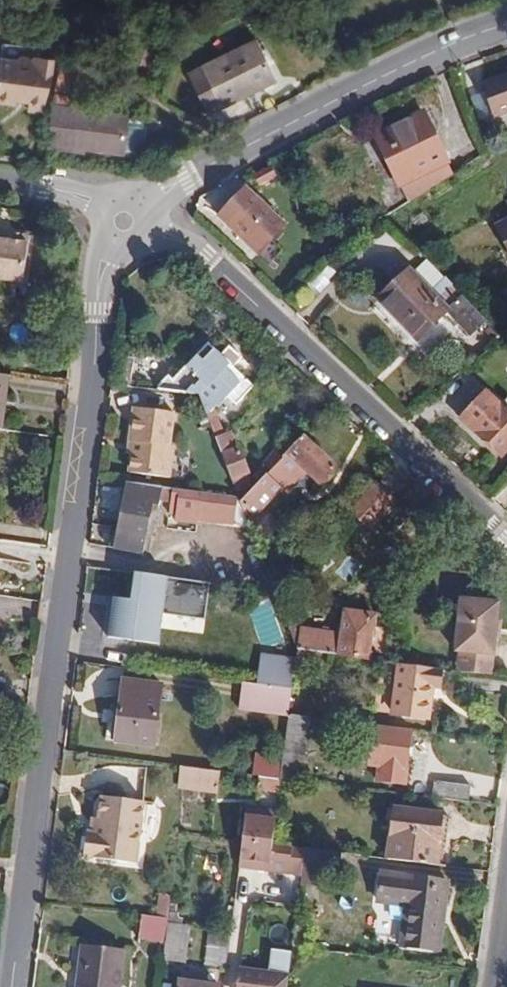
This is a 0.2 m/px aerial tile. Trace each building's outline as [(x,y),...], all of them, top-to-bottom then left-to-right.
[(257,40),(189,74),(209,113),(277,79),(257,40)] [(35,58),(39,59),(40,50),(3,44),(0,59),(34,64),(35,58)] [(55,61),(39,59),(35,58),(34,64),(0,59),(0,60),(0,101),(17,103),(17,101),(29,102),(28,111),(44,113),(50,84),(55,61)] [(93,73),(62,67),(57,90),(88,96),(93,73)] [(481,86),(492,117),(506,111),(506,76),(481,86)] [(76,148),(86,149),(123,154),(123,150),(135,152),(145,146),(147,127),(139,119),(127,117),(128,116),(77,109),(77,105),(58,103),(58,106),(54,106),(49,147),(75,151),(76,148)] [(400,185),(447,163),(449,162),(424,111),(374,135),(398,186),(400,185)] [(408,201),(453,174),(447,163),(400,185),(408,201)] [(254,176),(260,188),(274,181),(267,169),(254,176)] [(248,185),(224,209),(230,215),(224,222),(257,255),(287,224),(248,185)] [(230,215),(224,209),(217,215),(224,222),(230,215)] [(496,223),(506,248),(506,217),(496,223)] [(0,241),(0,280),(24,283),(30,238),(8,235),(7,242),(0,241)] [(410,267),(377,299),(417,341),(446,312),(470,338),(487,321),(462,294),(446,276),(431,290),(410,267)] [(215,438),(224,435),(214,409),(226,395),(237,405),(255,386),(208,344),(173,381),(169,377),(155,390),(199,396),(215,438)] [(120,370),(118,386),(128,387),(130,371),(120,370)] [(459,418),(502,458),(506,452),(506,409),(485,390),(459,418)] [(134,442),(133,453),(130,472),(170,477),(174,445),(171,445),(175,412),(135,407),(131,441),(134,442)] [(237,449),(230,432),(224,435),(215,438),(236,492),(247,487),(244,480),(246,480),(244,474),(249,472),(240,448),(237,449)] [(303,436),(287,453),(288,454),(242,504),(255,517),(282,489),(288,495),(294,489),(310,488),(317,481),(320,484),(336,467),(303,436)] [(270,471),(282,458),(275,453),(264,465),(270,471)] [(248,523),(240,503),(238,497),(126,481),(116,529),(111,528),(108,548),(143,554),(153,505),(159,506),(160,499),(171,501),(169,513),(175,514),(174,520),(196,525),(197,521),(248,523)] [(397,500),(377,481),(347,511),(367,531),(397,500)] [(204,619),(209,581),(135,571),(132,600),(113,598),(108,638),(159,644),(163,613),(204,619)] [(493,675),(504,589),(466,585),(455,670),(493,675)] [(321,653),(370,659),(375,614),(345,610),(342,634),(301,628),(298,650),(321,653)] [(321,653),(298,650),(297,650),(296,658),(294,668),(319,671),(321,653)] [(294,668),(296,658),(261,653),(257,684),(292,689),(294,668)] [(393,709),(392,716),(429,720),(433,687),(444,688),(446,670),(398,665),(396,689),(393,709)] [(121,680),(114,741),(155,746),(162,685),(121,680)] [(289,715),(292,689),(257,684),(242,682),(238,709),(289,715)] [(302,782),(309,718),(303,717),(288,716),(283,752),(297,753),(294,781),(302,782)] [(405,785),(412,730),(373,725),(368,764),(379,765),(378,782),(405,785)] [(297,753),(283,752),(282,758),(280,779),(294,781),(297,753)] [(280,779),(282,758),(261,755),(260,763),(254,762),(252,775),(259,776),(280,779)] [(220,771),(182,766),(180,776),(202,778),(202,780),(218,784),(220,771)] [(202,778),(180,776),(179,776),(177,789),(218,794),(218,784),(202,780),(202,778)] [(280,779),(259,776),(257,789),(277,792),(280,779)] [(433,798),(468,802),(471,785),(435,781),(433,798)] [(96,833),(90,832),(86,832),(83,857),(136,864),(144,801),(102,797),(99,818),(96,833)] [(273,844),(277,811),(246,807),(242,840),(273,844)] [(387,859),(434,865),(441,814),(394,807),(387,859)] [(92,817),(90,832),(96,833),(99,818),(92,817)] [(289,873),(301,875),(305,848),(273,844),(242,840),(238,867),(289,873)] [(301,877),(300,883),(315,885),(317,866),(338,869),(340,853),(305,848),(301,875),(301,877)] [(438,957),(449,880),(380,872),(377,902),(407,905),(400,953),(438,957)] [(159,894),(157,917),(168,918),(171,895),(159,894)] [(169,913),(163,959),(183,962),(188,926),(182,925),(183,919),(181,919),(180,919),(178,918),(178,917),(177,915),(177,914),(169,913)] [(157,917),(142,915),(139,935),(166,937),(168,918),(157,917)] [(208,944),(229,947),(231,932),(210,929),(208,944)] [(205,966),(226,968),(229,947),(208,944),(205,966)] [(82,945),(77,986),(119,986),(124,950),(82,945)] [(288,976),(239,969),(237,986),(287,986),(288,976)] [(184,980),(202,983),(203,974),(185,971),(184,980)]
